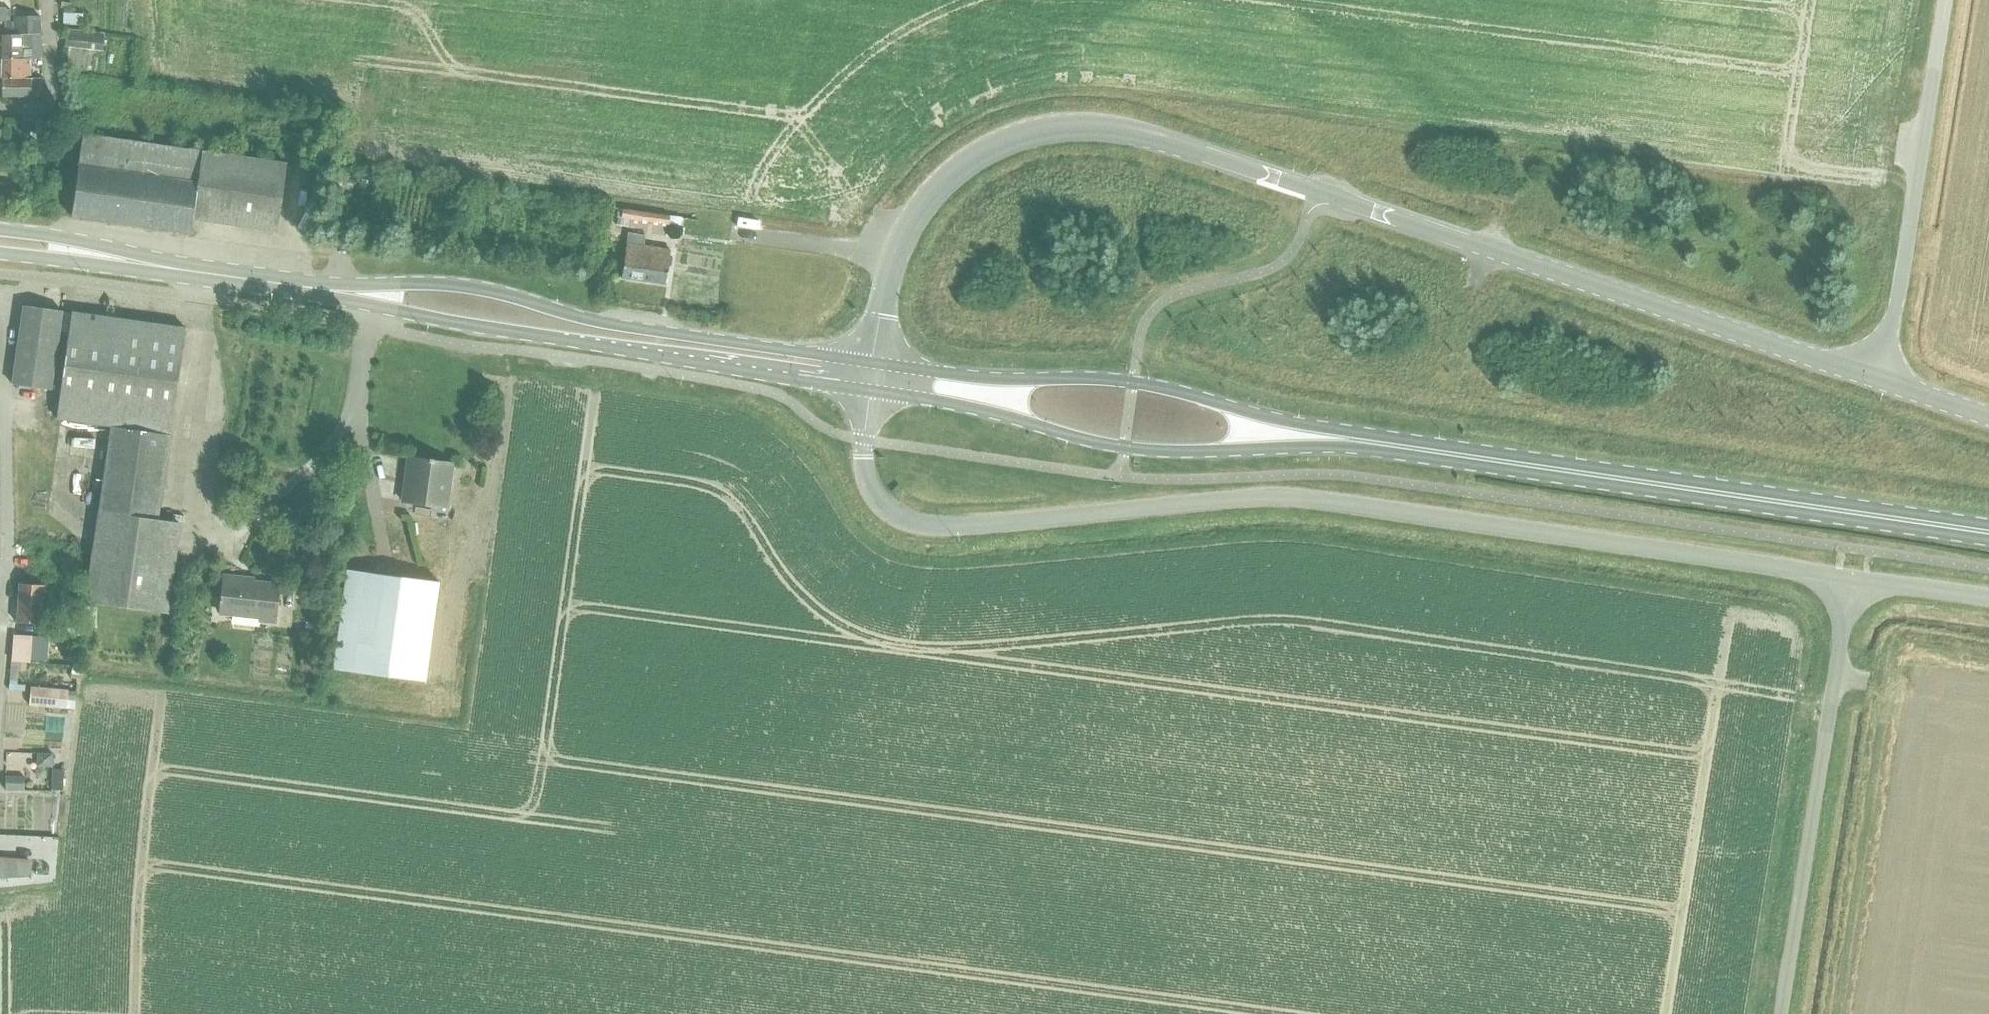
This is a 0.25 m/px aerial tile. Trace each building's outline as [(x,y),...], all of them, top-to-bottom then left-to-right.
[(65,24),(81,24),(81,11),(65,11),(65,24)] [(14,16),(15,34),(41,34),(40,15),(14,16)] [(102,51),(104,33),(67,28),(65,47),(102,51)] [(2,35),(2,59),(34,58),(42,58),(41,34),(15,34),(2,35)] [(2,59),(2,78),(30,78),(30,65),(34,65),(34,58),(2,59)] [(30,78),(2,78),(2,96),(40,96),(42,77),(30,78)] [(37,132),(59,135),(61,122),(39,119),(37,132)] [(277,232),(286,163),(83,134),(71,216),(190,233),(192,219),(277,232)] [(619,217),(681,226),(683,217),(620,208),(619,217)] [(735,222),(754,223),(755,213),(736,212),(735,222)] [(621,278),(665,284),(671,250),(644,246),(645,235),(628,232),(621,278)] [(12,384),(51,390),(62,310),(24,305),(12,384)] [(111,426),(110,435),(122,436),(124,428),(170,435),(185,328),(72,312),(57,418),(111,426)] [(110,435),(99,511),(158,519),(170,435),(124,428),(122,436),(110,435)] [(403,501),(446,507),(450,481),(445,480),(447,463),(432,460),(433,458),(429,458),(428,460),(409,457),(403,501)] [(158,519),(99,511),(86,601),(166,613),(179,522),(158,519)] [(365,571),(346,569),(333,669),(426,681),(440,582),(373,573),(374,570),(365,569),(365,571)] [(276,618),(279,584),(253,582),(254,577),(224,574),(220,613),(260,617),(260,622),(273,623),(273,618),(276,618)] [(16,622),(41,623),(44,585),(19,583),(16,622)] [(13,634),(12,661),(30,662),(32,636),(13,634)] [(31,687),(29,705),(67,708),(69,690),(31,687)] [(37,753),(36,767),(52,768),(52,754),(37,753)] [(64,770),(53,769),(52,790),(63,790),(64,770)] [(5,790),(25,790),(25,777),(6,776),(5,790)] [(37,877),(38,858),(0,856),(0,882),(37,877)]
